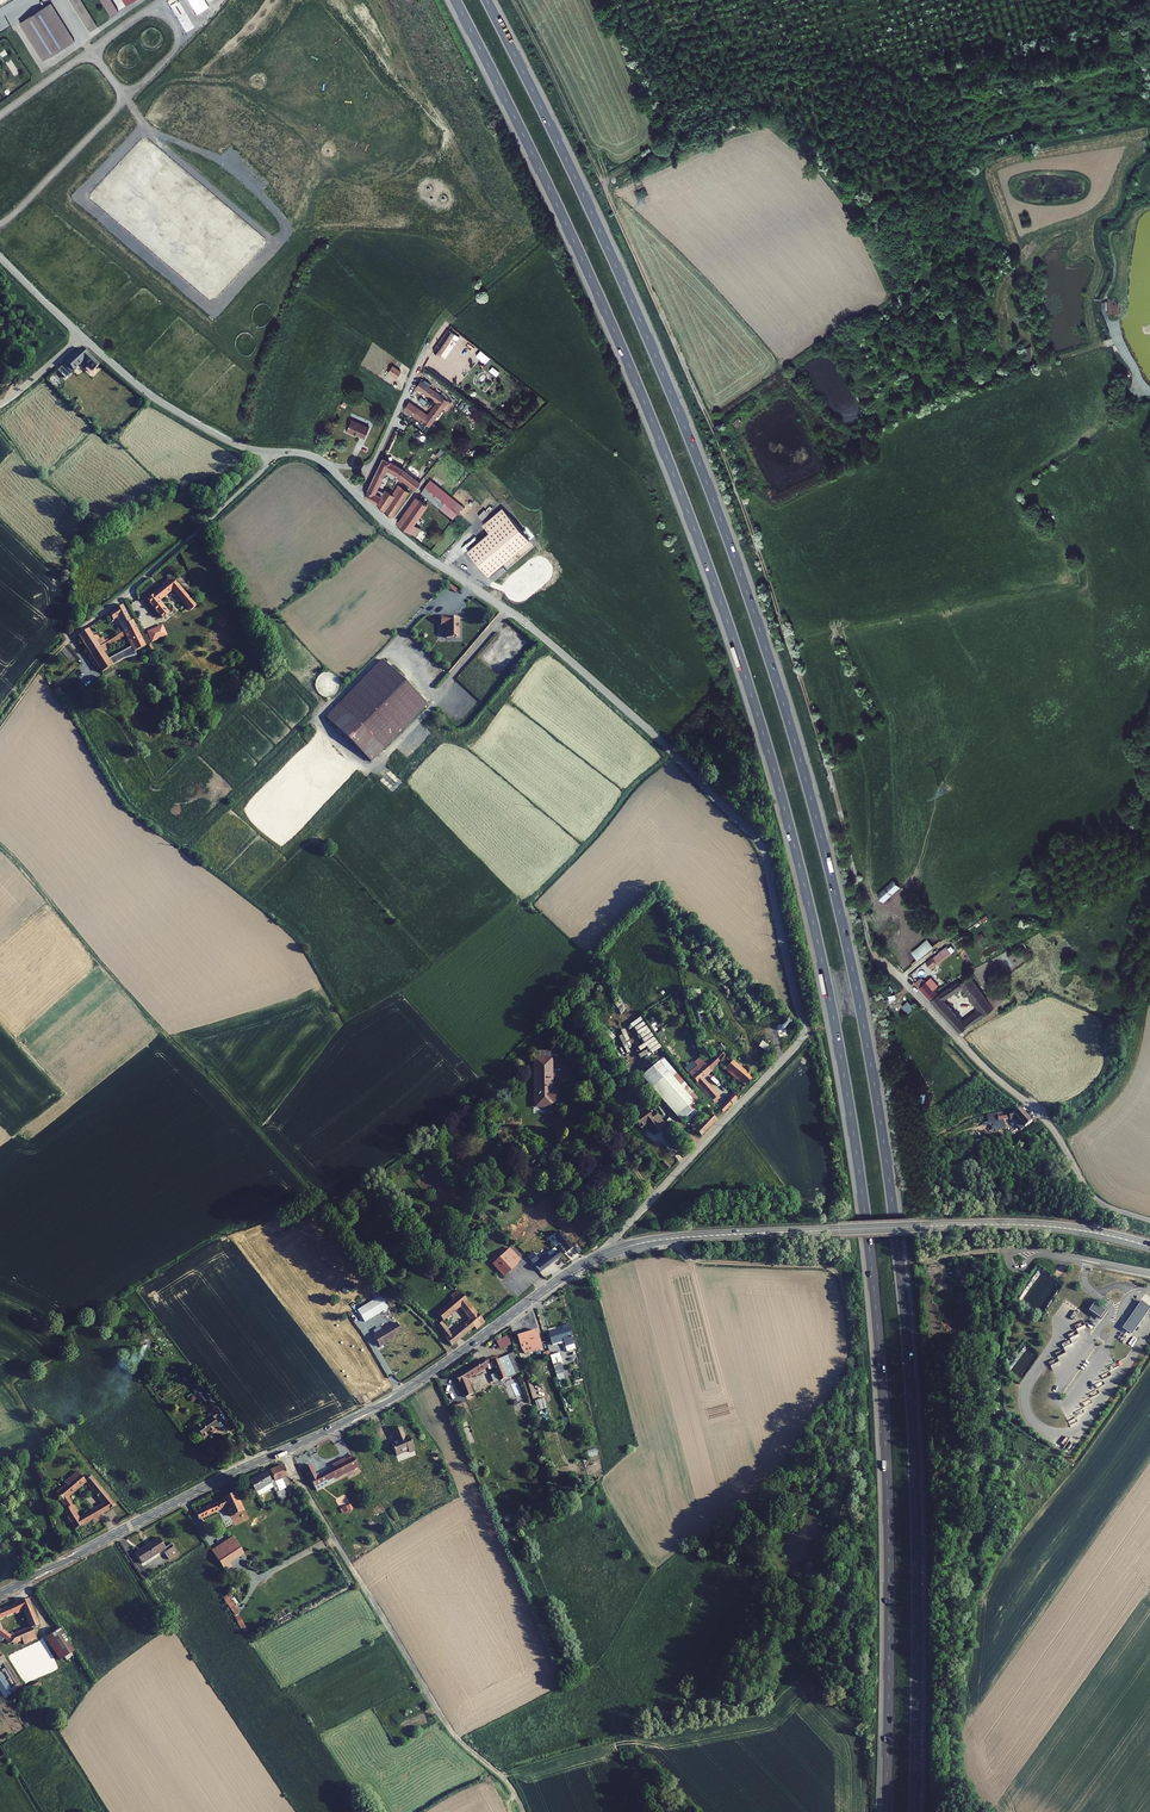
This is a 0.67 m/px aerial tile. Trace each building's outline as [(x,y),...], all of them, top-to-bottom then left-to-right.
[(89,31),(98,27),(83,0),(72,0),(89,31)] [(111,15),(119,10),(113,0),(102,0),(111,15)] [(72,41),(50,4),(48,5),(18,23),(43,62),(72,41)] [(192,11),(198,17),(202,13),(197,7),(192,11)] [(1110,300),(1102,301),(1103,310),(1109,310),(1109,314),(1121,313),(1120,302),(1115,303),(1114,298),(1109,299),(1110,300)] [(446,325),(431,347),(434,349),(439,353),(452,334),(455,337),(454,340),(462,346),(466,340),(463,338),(446,325)] [(82,345),(65,360),(71,367),(88,352),(82,345)] [(482,349),(477,354),(486,363),(491,358),(482,349)] [(497,375),(500,371),(493,366),(490,370),(497,375)] [(71,367),(68,370),(74,375),(77,373),(71,367)] [(391,370),(385,376),(393,383),(399,377),(391,370)] [(420,377),(415,384),(435,398),(427,411),(408,397),(403,405),(422,418),(428,423),(440,403),(443,405),(445,405),(448,400),(448,398),(445,396),(428,383),(420,377)] [(349,416),(344,428),(351,431),(351,429),(362,434),(367,424),(349,416)] [(381,454),(364,492),(374,497),(383,509),(391,513),(408,488),(398,482),(393,489),(385,484),(383,487),(376,484),(387,463),(413,486),(418,479),(399,464),(381,454)] [(424,485),(438,496),(450,505),(458,512),(461,508),(428,481),(424,485)] [(423,483),(420,487),(434,497),(436,499),(438,496),(424,485),(423,483)] [(415,494),(397,519),(398,520),(410,529),(429,504),(415,494)] [(438,496),(436,499),(442,505),(439,509),(451,519),(458,512),(450,505),(438,496)] [(429,504),(410,529),(415,532),(433,508),(429,504)] [(482,523),(489,532),(467,549),(487,575),(530,541),(504,507),(482,523)] [(484,509),(479,516),(484,520),(489,512),(484,509)] [(508,569),(535,545),(530,539),(504,563),(508,569)] [(151,591),(144,596),(149,602),(160,614),(168,607),(161,599),(160,600),(157,596),(169,586),(187,607),(192,603),(167,572),(157,579),(161,583),(151,591)] [(147,586),(138,594),(142,599),(146,604),(149,602),(144,596),(151,591),(147,586)] [(117,633),(119,637),(125,632),(136,626),(133,620),(131,621),(123,605),(114,611),(122,628),(117,633)] [(437,613),(437,621),(442,621),(443,634),(456,634),(456,625),(455,625),(454,621),(456,622),(456,614),(448,614),(448,612),(437,613)] [(91,626),(88,629),(92,636),(96,633),(91,626)] [(146,645),(136,626),(125,632),(135,652),(146,645)] [(88,629),(77,636),(90,654),(99,649),(96,643),(92,636),(88,629)] [(96,636),(96,643),(99,649),(105,645),(99,636),(97,638),(96,636)] [(107,644),(105,645),(99,649),(90,654),(102,673),(113,665),(108,657),(106,658),(104,655),(110,651),(107,644)] [(422,699),(378,654),(347,685),(324,708),(321,712),(365,756),(422,699)] [(486,694),(481,701),(484,703),(489,696),(486,694)] [(878,894),(885,901),(902,886),(894,878),(878,894)] [(925,933),(908,947),(914,955),(931,941),(925,933)] [(936,947),(931,951),(936,958),(949,946),(945,941),(936,948),(936,947)] [(1015,960),(1006,945),(996,950),(1005,966),(1015,960)] [(931,951),(924,958),(929,964),(936,958),(931,951)] [(918,970),(911,976),(916,981),(922,975),(918,970)] [(922,975),(916,981),(928,994),(936,989),(933,985),(937,983),(938,982),(927,971),(922,975)] [(991,1003),(982,991),(968,972),(959,978),(956,976),(940,987),(937,983),(933,985),(936,989),(928,994),(957,1026),(991,1003)] [(995,981),(982,991),(991,1003),(1004,993),(995,981)] [(697,1014),(704,1012),(700,998),(703,997),(700,988),(690,990),(697,1014)] [(902,1006),(909,1013),(915,1007),(909,1000),(902,1006)] [(647,1046),(652,1053),(661,1047),(644,1020),(634,1027),(644,1042),(638,1047),(640,1050),(647,1046)] [(774,1035),(772,1039),(765,1035),(758,1046),(765,1050),(768,1045),(775,1049),(782,1039),(774,1035)] [(617,1043),(613,1046),(625,1060),(631,1055),(616,1037),(613,1039),(617,1043)] [(707,1048),(697,1056),(706,1066),(715,1058),(733,1074),(731,1075),(735,1078),(729,1084),(732,1087),(746,1072),(728,1055),(730,1053),(725,1048),(718,1054),(715,1050),(712,1053),(707,1048)] [(529,1052),(530,1096),(546,1095),(546,1052),(529,1052)] [(692,1061),(683,1069),(708,1097),(715,1091),(713,1088),(699,1072),(706,1066),(697,1056),(695,1054),(690,1058),(692,1061)] [(656,1055),(635,1074),(674,1119),(696,1100),(656,1055)] [(733,1093),(719,1108),(724,1112),(737,1098),(733,1093)] [(632,1108),(626,1112),(634,1122),(640,1117),(648,1128),(654,1123),(637,1101),(631,1106),(632,1108)] [(992,1113),(994,1126),(1000,1125),(998,1116),(1005,1115),(1006,1117),(1013,1113),(1021,1122),(1028,1117),(1017,1105),(1009,1109),(992,1113)] [(691,1115),(687,1119),(695,1128),(711,1112),(705,1106),(703,1108),(701,1106),(696,1110),(699,1113),(694,1118),(691,1115)] [(553,1225),(547,1231),(560,1245),(566,1239),(553,1225)] [(503,1241),(486,1257),(496,1267),(502,1262),(504,1264),(511,1257),(510,1255),(513,1252),(503,1241)] [(527,1246),(523,1250),(537,1265),(555,1249),(551,1244),(540,1253),(537,1250),(534,1253),(527,1246)] [(453,1283),(445,1290),(448,1293),(456,1287),(453,1283)] [(448,1293),(431,1307),(436,1313),(438,1311),(440,1313),(445,1310),(444,1308),(454,1299),(461,1293),(456,1287),(448,1293)] [(461,1293),(454,1299),(458,1304),(466,1298),(461,1293)] [(357,1310),(364,1322),(387,1307),(379,1295),(357,1310)] [(464,1311),(448,1324),(453,1330),(469,1319),(471,1322),(479,1314),(466,1298),(458,1304),(464,1311)] [(1094,1301),(1088,1309),(1099,1317),(1105,1309),(1094,1301)] [(1149,1307),(1140,1301),(1122,1327),(1131,1334),(1149,1307)] [(434,1315),(431,1318),(445,1336),(450,1333),(444,1327),(434,1315)] [(382,1322),(368,1331),(376,1342),(390,1333),(389,1332),(398,1325),(392,1316),(382,1323),(382,1322)] [(558,1324),(542,1329),(544,1338),(557,1334),(562,1347),(570,1344),(568,1336),(563,1319),(557,1321),(558,1324)] [(448,1324),(444,1327),(450,1333),(453,1330),(448,1324)] [(532,1326),(512,1332),(518,1350),(523,1348),(537,1344),(536,1339),(532,1326)] [(501,1331),(491,1338),(496,1345),(506,1338),(501,1331)] [(505,1348),(500,1349),(506,1365),(509,1364),(505,1348)] [(552,1348),(543,1350),(549,1368),(553,1366),(551,1358),(555,1357),(552,1348)] [(479,1352),(451,1369),(458,1390),(467,1387),(461,1372),(481,1360),(483,1360),(486,1359),(486,1357),(487,1357),(494,1375),(508,1369),(506,1365),(500,1349),(493,1352),(492,1350),(485,1353),(480,1354),(479,1352)] [(188,1365),(182,1370),(190,1380),(197,1375),(188,1365)] [(201,1403),(209,1397),(200,1385),(192,1390),(201,1403)] [(538,1393),(529,1396),(532,1407),(541,1404),(538,1393)] [(515,1411),(528,1405),(524,1396),(511,1401),(515,1411)] [(568,1411),(573,1409),(570,1397),(565,1399),(568,1411)] [(209,1404),(205,1407),(207,1408),(193,1419),(202,1429),(209,1423),(210,1424),(218,1418),(214,1413),(218,1409),(211,1402),(209,1404)] [(388,1434),(381,1437),(386,1449),(399,1444),(400,1447),(406,1445),(401,1430),(396,1431),(393,1421),(385,1424),(388,1434)] [(597,1448),(587,1450),(588,1456),(598,1455),(597,1448)] [(311,1465),(305,1468),(316,1491),(334,1481),(334,1480),(359,1467),(352,1455),(340,1462),(339,1461),(333,1464),(333,1463),(329,1464),(332,1469),(316,1477),(311,1465)] [(64,1499),(59,1502),(63,1508),(71,1520),(88,1510),(95,1505),(92,1500),(74,1510),(71,1504),(73,1503),(63,1487),(83,1471),(101,1493),(98,1496),(101,1502),(106,1499),(109,1497),(111,1496),(99,1481),(87,1466),(82,1470),(75,1462),(62,1473),(65,1476),(55,1484),(56,1485),(59,1491),(58,1491),(64,1499)] [(284,1465),(270,1469),(273,1478),(274,1480),(287,1475),(284,1465)] [(264,1469),(247,1479),(254,1491),(270,1482),(269,1480),(273,1478),(270,1469),(269,1468),(265,1471),(264,1469)] [(219,1503),(195,1514),(199,1520),(221,1510),(220,1509),(225,1506),(230,1517),(236,1514),(233,1508),(241,1503),(241,1502),(239,1503),(234,1492),(222,1497),(224,1501),(219,1504),(219,1503)] [(98,1496),(92,1500),(95,1505),(101,1502),(98,1496)] [(245,1510),(241,1503),(233,1508),(236,1514),(245,1510)] [(342,1513),(351,1508),(349,1504),(339,1509),(342,1513)] [(95,1505),(88,1510),(91,1514),(98,1510),(95,1505)] [(150,1531),(127,1547),(134,1558),(155,1544),(160,1551),(169,1545),(164,1538),(158,1542),(150,1531)] [(225,1532),(205,1544),(209,1551),(229,1538),(225,1532)] [(229,1538),(209,1551),(215,1560),(235,1548),(229,1538)] [(804,1566),(803,1578),(815,1578),(816,1563),(806,1562),(806,1566),(804,1566)] [(232,1593),(228,1595),(232,1602),(236,1599),(232,1593)] [(233,1615),(238,1613),(227,1594),(223,1597),(233,1615)] [(0,1609),(0,1617),(23,1608),(29,1627),(7,1633),(6,1630),(3,1631),(1,1635),(4,1636),(5,1640),(20,1636),(21,1639),(27,1638),(25,1633),(32,1631),(30,1626),(36,1625),(27,1599),(0,1609)] [(53,1624),(39,1632),(53,1656),(68,1647),(53,1624)] [(27,1638),(27,1639),(34,1637),(32,1631),(25,1633),(27,1638)] [(5,1659),(0,1662),(13,1683),(8,1687),(0,1675),(0,1693),(2,1697),(21,1686),(6,1661),(5,1659)]
